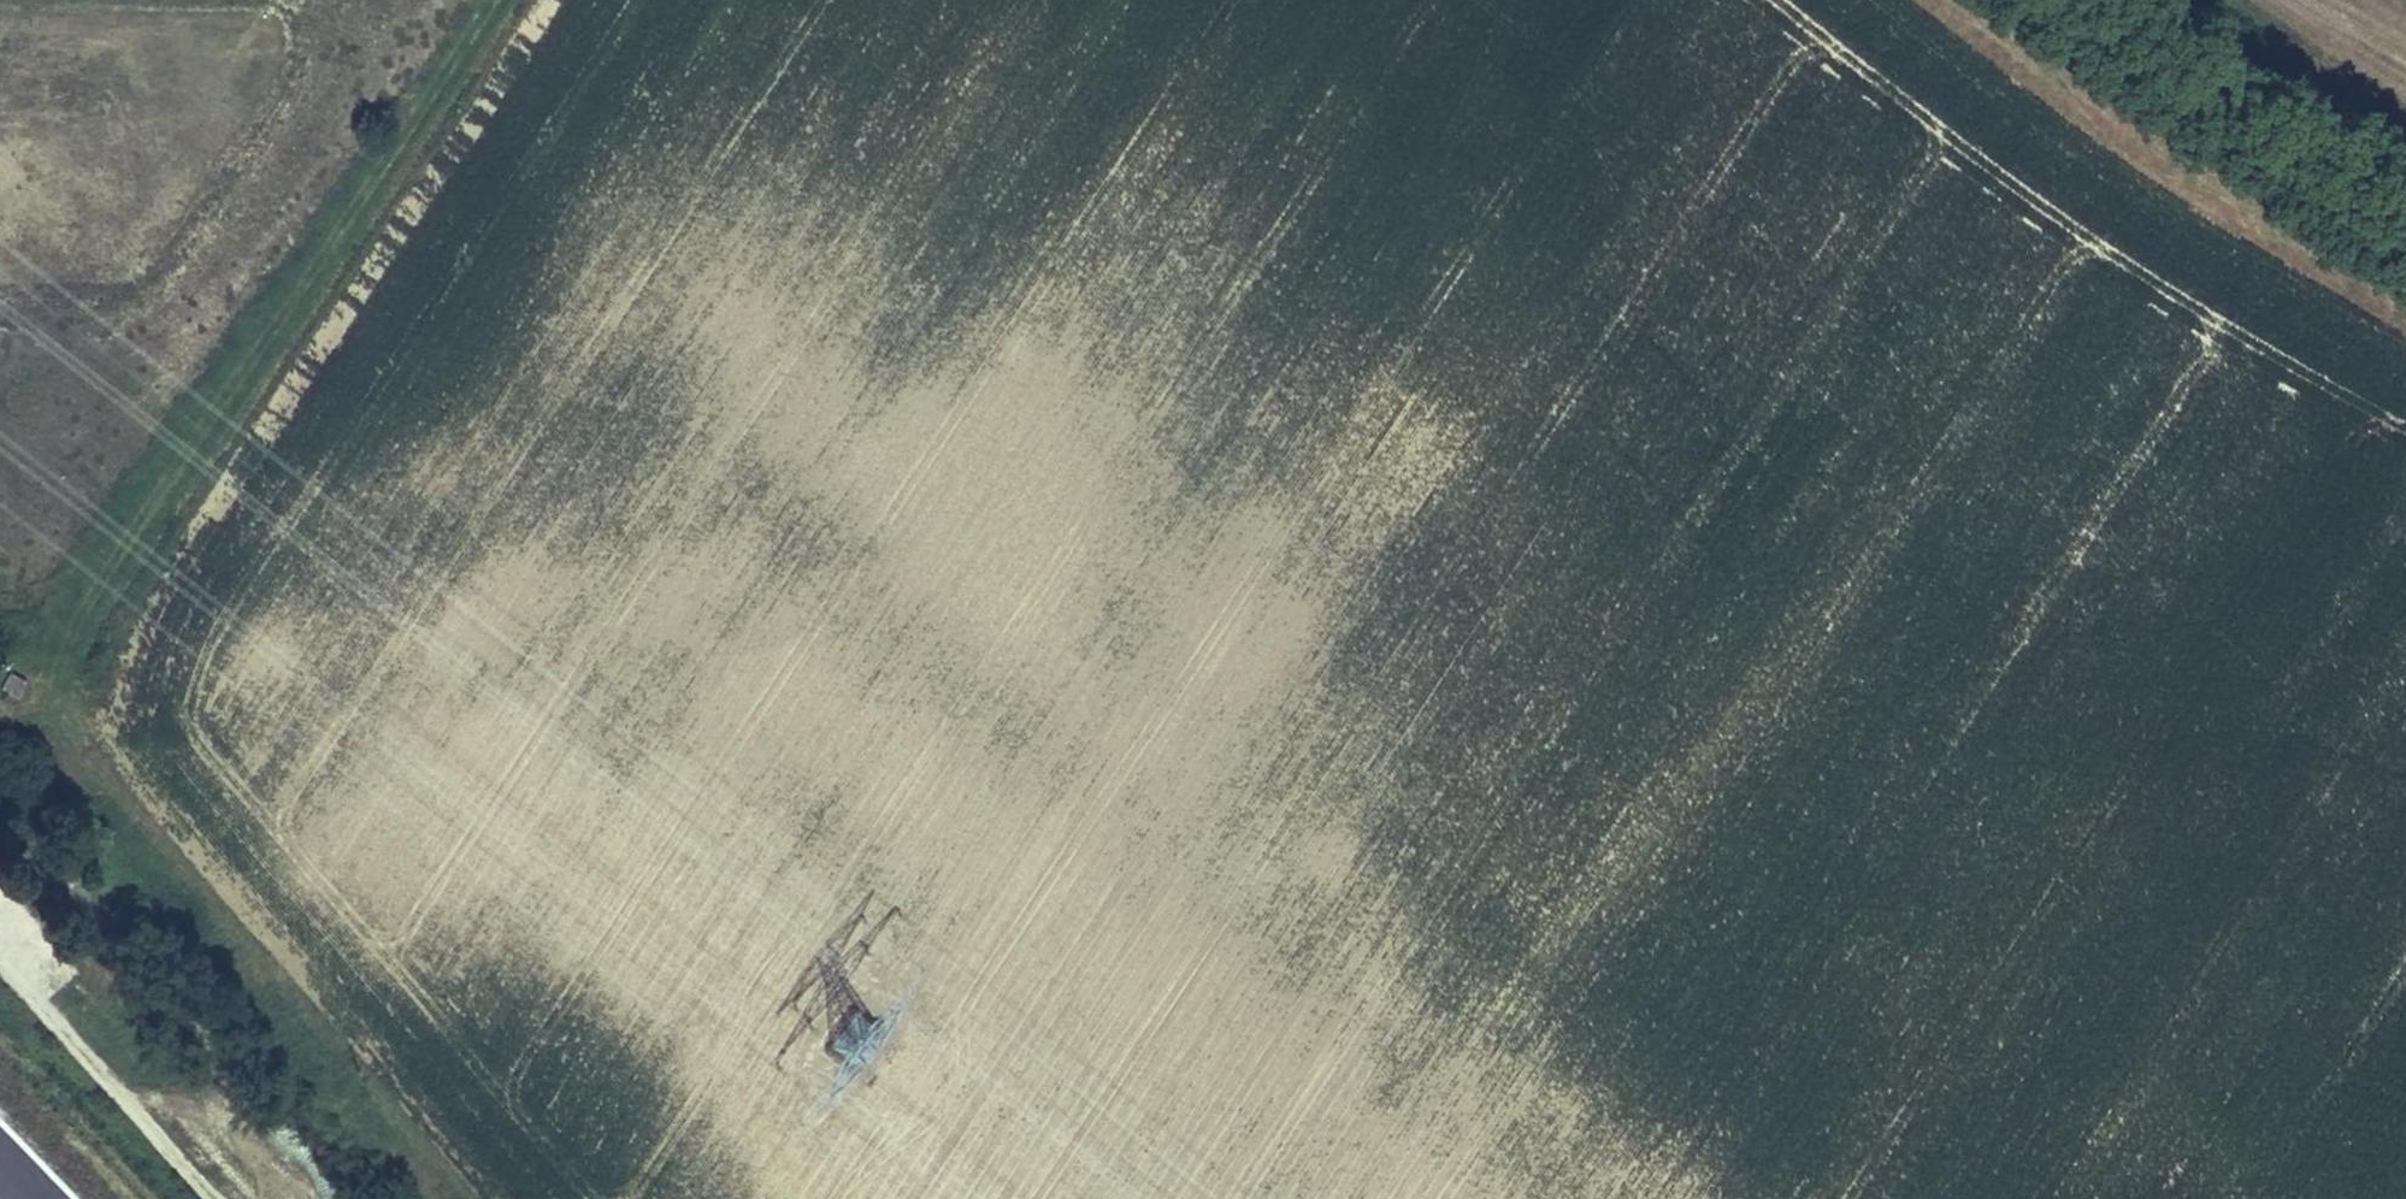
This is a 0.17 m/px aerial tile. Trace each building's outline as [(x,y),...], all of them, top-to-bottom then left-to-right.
[(0,690),(18,701),(27,685),(9,674),(0,690)]
